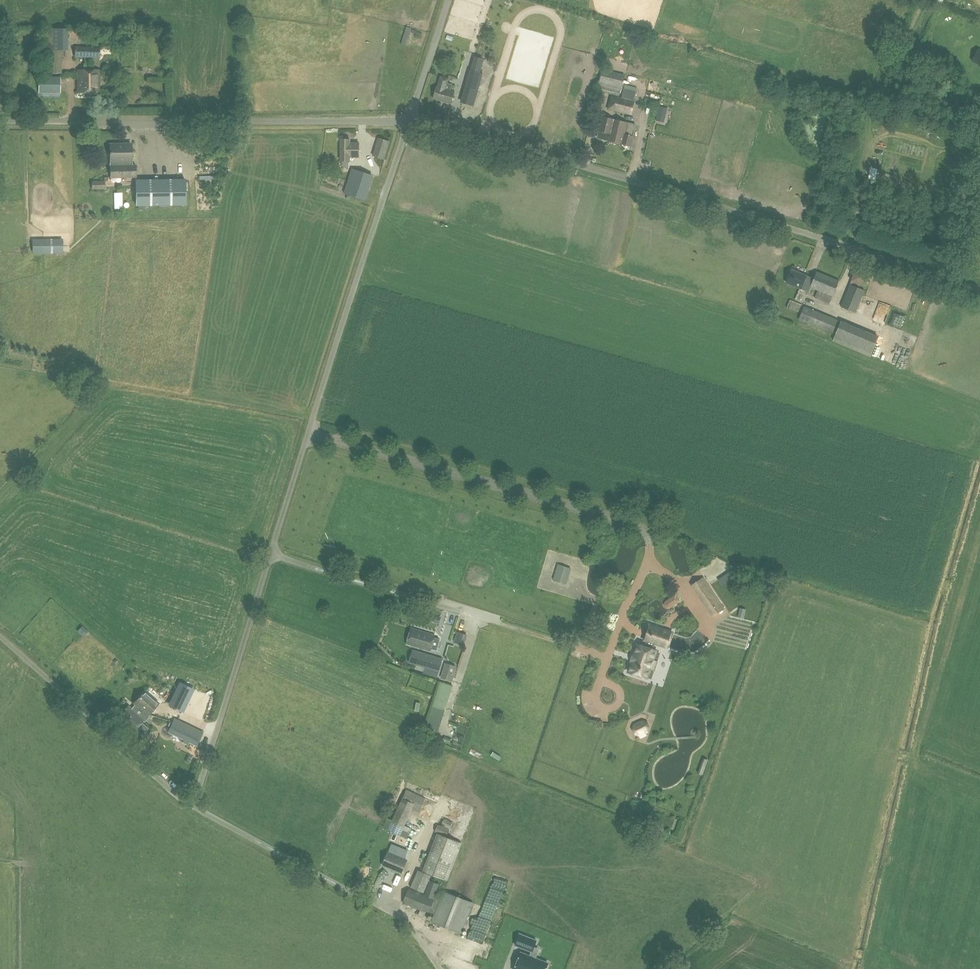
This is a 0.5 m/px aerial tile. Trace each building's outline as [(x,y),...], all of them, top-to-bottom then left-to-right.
[(54,50),(53,72),(67,72),(67,51),(68,29),(44,28),(43,50),(54,50)] [(75,48),(75,57),(99,57),(99,48),(75,48)] [(81,70),(78,70),(78,92),(99,92),(99,71),(87,71),(87,66),(81,66),(81,70)] [(620,96),(625,74),(602,69),(597,90),(620,96)] [(474,106),(483,74),(472,71),(462,103),(474,106)] [(59,92),(59,76),(40,77),(40,92),(59,92)] [(451,104),(455,92),(451,90),(452,84),(447,83),(449,79),(441,77),(438,86),(437,86),(434,99),(451,104)] [(624,88),(621,99),(617,98),(614,111),(631,115),(635,102),(634,102),(637,92),(624,88)] [(667,108),(660,107),(658,114),(665,116),(667,108)] [(603,116),(597,137),(630,146),(636,125),(603,116)] [(373,156),(384,160),(390,142),(378,138),(373,156)] [(359,142),(350,142),(350,139),(341,139),(341,161),(350,161),(350,157),(359,157),(359,142)] [(131,143),(110,144),(110,161),(111,161),(111,166),(111,177),(136,176),(136,165),(128,165),(128,160),(132,160),(131,143)] [(186,205),(186,180),(135,180),(135,206),(186,205)] [(356,197),(360,184),(349,180),(344,194),(356,197)] [(45,251),(61,250),(61,240),(44,241),(45,251)] [(803,286),(810,288),(810,287),(818,290),(815,297),(831,303),(839,281),(817,273),(814,279),(792,270),(787,283),(802,289),(803,286)] [(855,272),(850,285),(859,288),(861,284),(862,285),(865,277),(855,272)] [(841,306),(856,313),(865,290),(859,288),(850,285),(841,306)] [(887,318),(893,300),(883,296),(876,314),(887,318)] [(799,312),(801,304),(790,300),(787,307),(799,312)] [(805,306),(799,320),(832,334),(838,320),(805,306)] [(833,341),(870,357),(879,337),(841,321),(833,341)] [(891,342),(886,355),(891,357),(896,345),(891,342)] [(558,564),(553,580),(567,584),(572,568),(558,564)] [(722,586),(742,573),(738,566),(718,580),(722,586)] [(691,585),(713,618),(725,609),(704,576),(691,585)] [(670,608),(671,608),(679,602),(675,595),(666,601),(665,602),(665,603),(665,604),(665,605),(665,606),(666,607),(667,608),(668,608),(669,608),(670,608)] [(740,608),(737,619),(743,621),(746,610),(740,608)] [(430,651),(435,636),(417,631),(413,645),(430,651)] [(650,667),(656,651),(661,653),(661,654),(668,657),(673,646),(661,641),(661,640),(643,633),(632,659),(650,667)] [(409,663),(425,668),(423,673),(437,677),(439,672),(439,673),(444,659),(412,650),(409,663)] [(445,663),(441,678),(453,681),(457,666),(445,663)] [(170,704),(182,710),(192,689),(180,683),(170,704)] [(145,692),(134,703),(135,704),(131,709),(128,706),(117,718),(132,733),(143,721),(143,720),(158,704),(145,692)] [(157,711),(160,719),(168,716),(166,708),(157,711)] [(203,733),(174,719),(168,732),(196,746),(203,733)] [(642,719),(633,724),(631,729),(634,734),(640,737),(640,739),(647,736),(646,733),(649,732),(650,726),(648,721),(642,719)] [(153,735),(158,743),(166,737),(161,729),(153,735)] [(400,836),(407,839),(412,829),(405,826),(414,806),(418,808),(423,799),(418,796),(418,795),(407,790),(393,820),(388,818),(383,828),(400,836)] [(450,829),(439,824),(436,831),(447,836),(450,829)] [(440,835),(424,871),(447,881),(463,845),(440,835)] [(387,867),(386,871),(393,874),(395,870),(402,873),(407,861),(389,853),(384,865),(387,867)] [(424,892),(431,876),(419,871),(412,887),(424,892)] [(430,912),(434,914),(431,922),(462,934),(474,903),(443,891),(440,899),(435,897),(440,884),(429,881),(424,895),(409,889),(403,904),(429,914),(430,912)] [(536,940),(520,934),(516,945),(532,951),(536,940)] [(519,952),(513,968),(545,968),(548,962),(519,952)]
